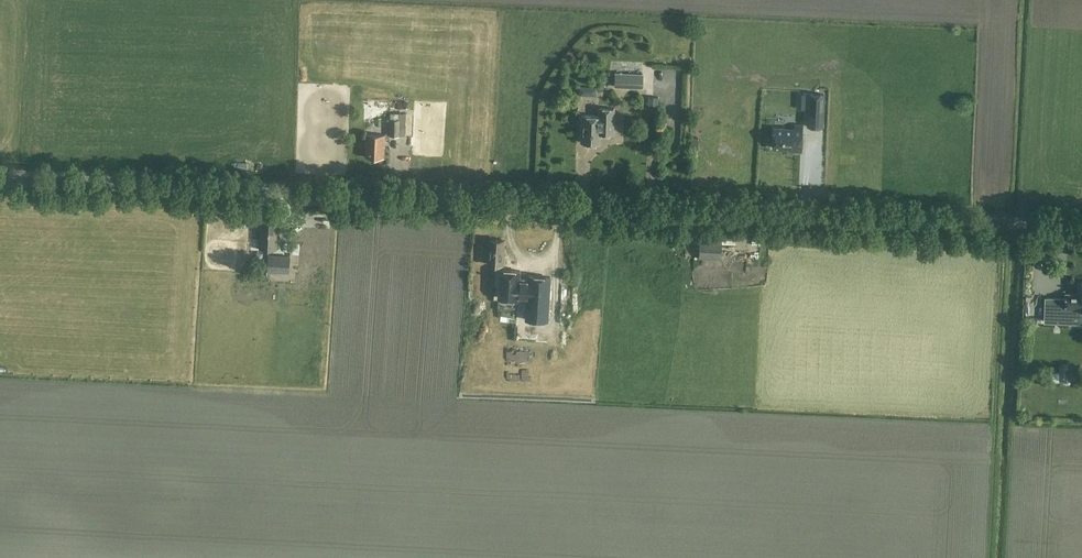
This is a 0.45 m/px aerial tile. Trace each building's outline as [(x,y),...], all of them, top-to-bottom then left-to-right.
[(615,73),(615,86),(642,87),(643,74),(615,73)] [(800,109),(809,109),(809,93),(801,93),(800,109)] [(824,94),(809,93),(809,109),(808,126),(822,127),(824,94)] [(582,115),(581,142),(599,143),(599,135),(603,134),(613,134),(614,108),(599,108),(599,116),(582,115)] [(390,118),(389,135),(405,136),(406,113),(390,112),(390,118)] [(773,128),(773,148),(791,149),(791,151),(801,151),(802,125),(795,125),(795,129),(773,128)] [(384,145),(385,134),(365,133),(365,145),(365,157),(383,157),(384,145)] [(259,249),(277,250),(278,223),(260,222),(259,249)] [(717,239),(700,238),(699,259),(721,260),(722,235),(717,235),(717,239)] [(503,265),(504,255),(503,255),(504,240),(490,239),(488,264),(503,265)] [(289,281),(290,256),(268,254),(267,273),(274,273),(273,280),(289,281)] [(503,274),(501,303),(521,304),(521,300),(531,300),(529,325),(551,326),(554,282),(532,281),(531,285),(522,284),(522,275),(515,275),(503,274)] [(1078,282),(1078,293),(1076,294),(1066,294),(1065,308),(1077,308),(1077,310),(1081,310),(1081,282),(1078,282)] [(1062,309),(1061,296),(1050,297),(1051,309),(1062,309)] [(1066,365),(1059,365),(1058,383),(1068,383),(1068,374),(1066,374),(1066,365)]
